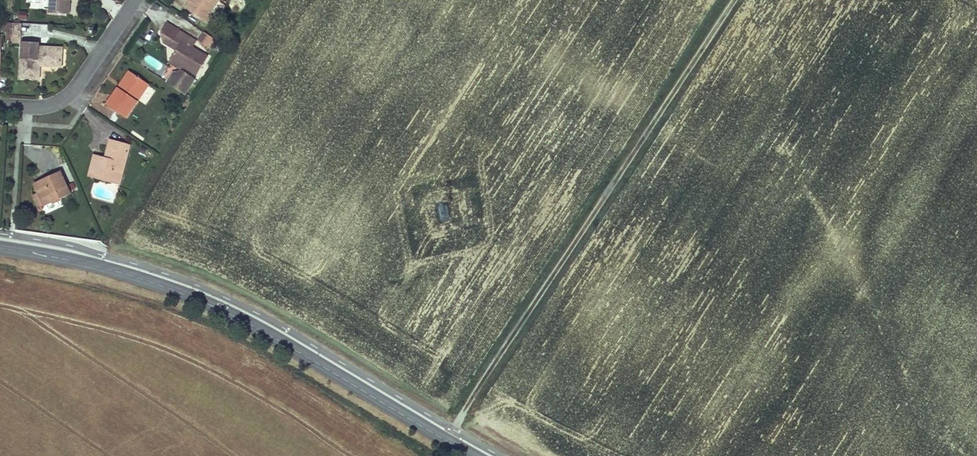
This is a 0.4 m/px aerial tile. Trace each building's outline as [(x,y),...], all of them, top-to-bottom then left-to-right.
[(48,12),(65,12),(65,0),(49,0),(48,12)] [(187,1),(188,1),(200,9),(195,16),(204,22),(219,0),(188,0),(187,1)] [(200,9),(188,1),(184,8),(195,16),(200,9)] [(174,50),(169,57),(181,66),(193,74),(205,56),(192,47),(196,42),(178,30),(166,21),(159,31),(169,38),(173,37),(179,41),(174,50)] [(167,46),(173,37),(169,38),(159,31),(162,42),(167,46)] [(215,41),(203,33),(197,42),(209,50),(215,41)] [(179,41),(173,37),(167,46),(174,50),(179,41)] [(38,42),(21,41),(19,77),(38,78),(38,65),(60,66),(61,48),(38,47),(38,42)] [(143,61),(158,70),(162,63),(148,55),(143,61)] [(181,66),(169,57),(166,62),(178,70),(181,66)] [(120,90),(131,73),(127,71),(116,88),(120,90)] [(196,80),(185,73),(176,72),(167,84),(185,96),(196,80)] [(124,118),(147,84),(131,73),(120,90),(116,88),(105,105),(124,118)] [(113,175),(120,177),(127,145),(108,141),(104,158),(92,156),(90,165),(95,166),(92,177),(111,182),(113,175)] [(36,192),(30,195),(36,209),(69,194),(58,171),(32,183),(36,192)] [(118,183),(120,177),(113,175),(111,182),(118,183)]
